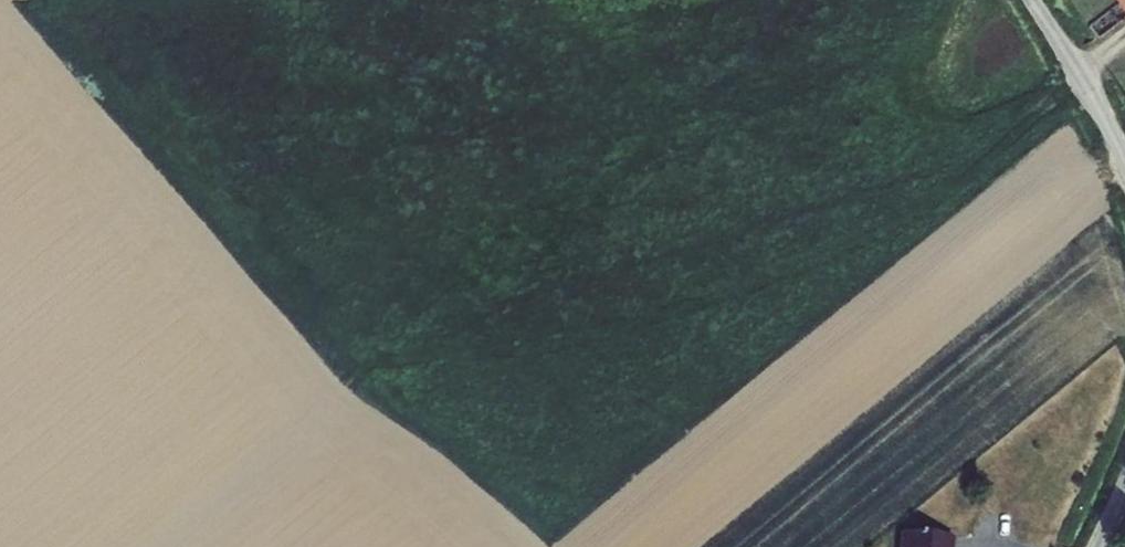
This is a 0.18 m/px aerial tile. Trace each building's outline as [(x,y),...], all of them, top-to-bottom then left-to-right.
[(950,539),(900,535),(899,546),(949,546),(950,539)]
